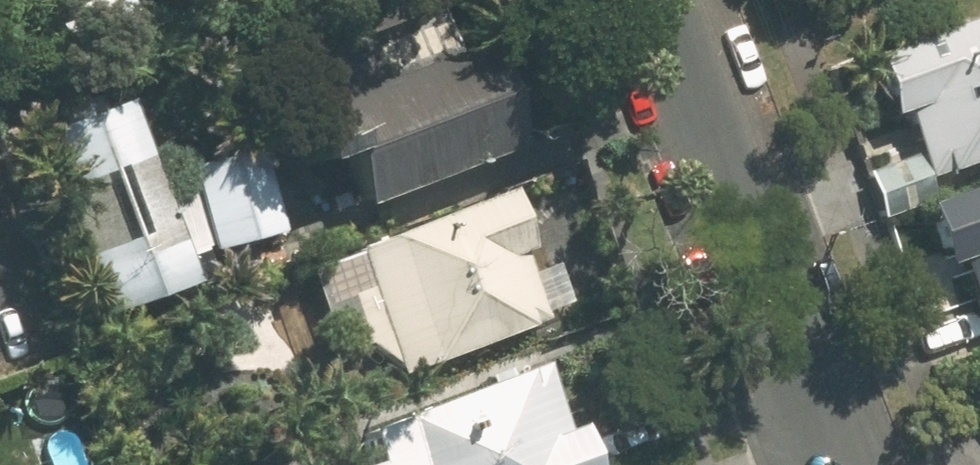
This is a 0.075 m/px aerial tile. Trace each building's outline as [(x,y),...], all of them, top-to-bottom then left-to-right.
[(869,56),(895,126),(904,123),(914,149),(865,168),(877,202),(979,164),(979,15),(869,56)] [(462,53),(292,116),(313,171),(345,159),(365,214),(503,163),(462,53)] [(118,92),(37,123),(109,312),(189,282),(118,92)] [(252,132),(175,158),(212,270),(290,244),(252,132)] [(919,203),(944,272),(956,267),(970,306),(922,324),(931,346),(979,328),(979,181),(919,203)] [(501,184),(299,260),(336,359),(373,345),(383,373),(549,310),(501,184)] [(299,365),(271,300),(199,331),(227,396),(299,365)] [(528,359),(355,429),(367,456),(345,464),(582,464),(564,421),(555,425),(528,359)]
